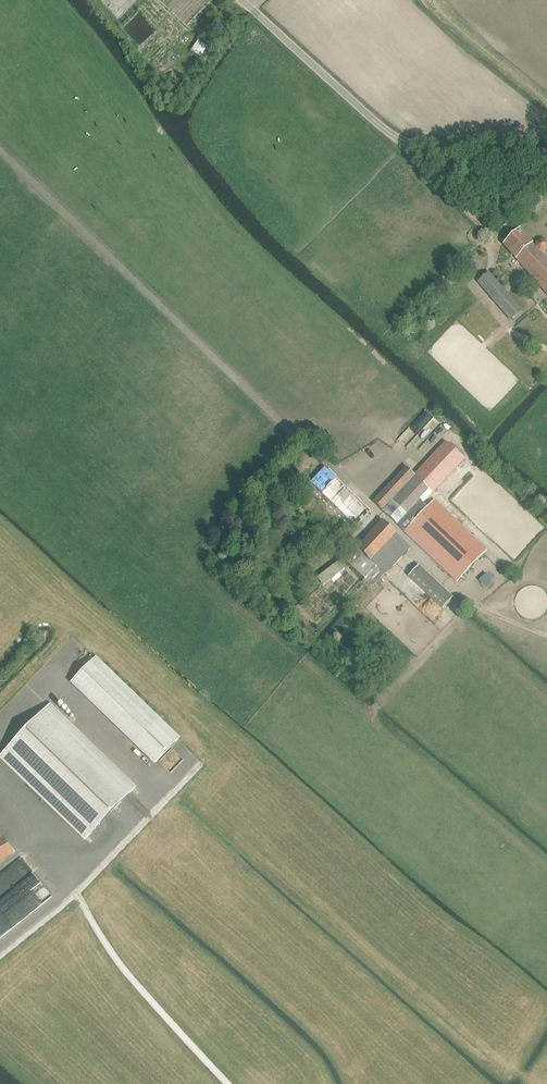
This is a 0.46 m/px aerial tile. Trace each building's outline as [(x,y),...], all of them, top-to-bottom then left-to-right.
[(219,27),(231,15),(225,8),(213,21),(219,27)] [(521,231),(504,245),(546,294),(546,261),(521,231)] [(540,251),(545,252),(546,250),(546,242),(546,240),(540,240),(537,243),(537,247),(540,251)] [(520,310),(500,287),(489,275),(479,284),(478,282),(470,289),(502,326),(520,310)] [(487,550),(443,508),(435,500),(427,507),(423,503),(464,460),(446,443),(415,476),(406,468),(373,502),(457,582),(487,550)] [(371,511),(368,508),(325,467),(310,483),(323,496),(356,527),(371,511)] [(301,474),(297,470),(296,469),(287,478),(292,484),(301,474)] [(291,484),(283,476),(278,482),(286,490),(291,484)] [(386,575),(401,558),(410,549),(397,535),(382,522),(357,548),(358,549),(346,561),(374,587),(386,574),(386,575)] [(443,609),(451,601),(417,568),(409,577),(443,609)] [(303,601),(312,594),(302,583),(294,589),(303,601)] [(400,610),(393,602),(378,617),(386,624),(400,610)] [(155,764),(180,738),(96,656),(70,683),(155,764)] [(51,704),(0,756),(0,759),(83,839),(135,785),(51,704)] [(13,856),(14,855),(4,837),(0,840),(0,863),(13,856)]
